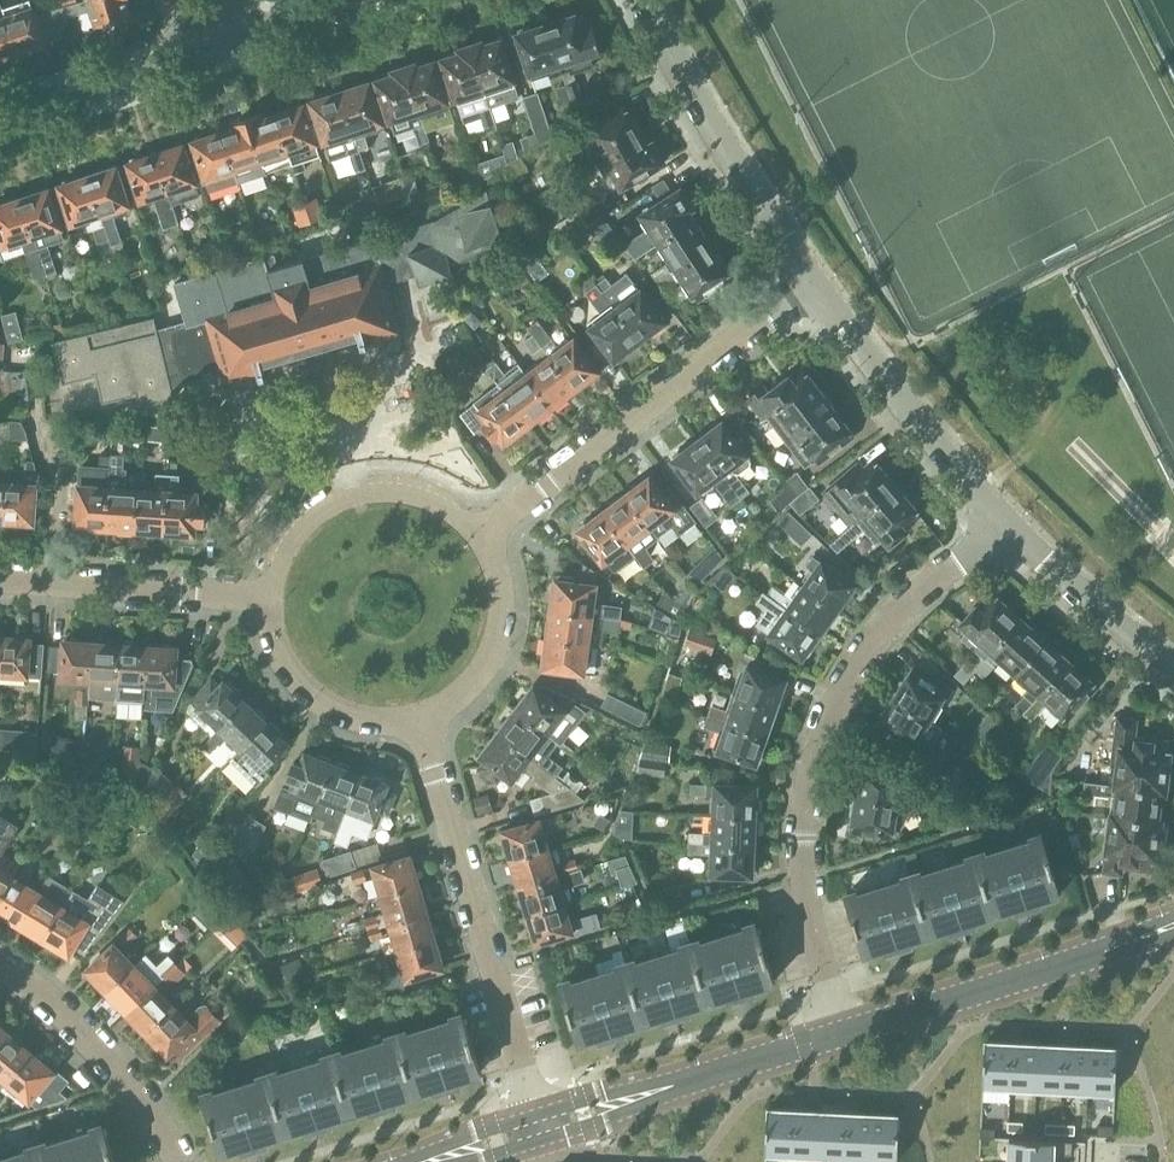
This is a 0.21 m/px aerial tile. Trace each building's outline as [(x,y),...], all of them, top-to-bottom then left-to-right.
[(3,8),(18,54),(30,50),(34,52),(40,50),(41,46),(45,45),(30,0),(27,0),(3,8)] [(88,0),(40,14),(48,42),(63,37),(61,29),(64,28),(68,21),(67,18),(91,11),(96,27),(100,26),(103,28),(109,26),(111,23),(132,17),(131,13),(132,10),(130,4),(127,2),(127,0),(89,0),(88,0)] [(4,61),(5,58),(18,54),(3,8),(2,8),(1,4),(0,4),(0,63),(4,61)] [(577,116),(601,109),(596,95),(583,99),(574,74),(596,67),(592,54),(601,51),(592,26),(582,29),(578,16),(575,17),(574,13),(558,18),(560,21),(547,25),(563,74),(577,116)] [(518,35),(532,80),(549,75),(550,78),(563,74),(547,25),(535,29),(534,26),(519,31),(520,34),(518,35)] [(491,107),(519,98),(516,87),(516,86),(501,40),(497,42),(496,38),(482,43),(482,42),(471,46),(491,107)] [(443,60),(464,124),(482,118),(486,132),(498,129),(491,107),(471,46),(459,50),(445,55),(446,58),(443,60)] [(422,117),(450,108),(435,62),(432,63),(431,60),(416,65),(416,64),(406,68),(422,117)] [(381,80),(377,81),(395,136),(415,129),(420,146),(431,143),(422,117),(406,68),(394,72),(380,77),(381,80)] [(375,163),(366,136),(385,130),(370,83),(366,84),(365,81),(351,85),(353,89),(341,93),(366,166),(375,163)] [(540,146),(554,138),(539,92),(523,97),(535,134),(536,133),(540,146)] [(356,170),(366,166),(341,93),(329,97),(328,93),(314,98),(315,101),(312,102),(331,160),(351,154),(356,170)] [(307,170),(304,161),(321,155),(305,106),(301,107),(300,104),(287,108),(288,111),(276,115),(293,165),(293,167),(296,174),(307,170)] [(583,138),(597,162),(641,136),(636,128),(638,123),(632,115),(628,114),(627,111),(607,123),(605,120),(591,128),(593,131),(583,137),(583,138)] [(293,165),(276,115),(267,118),(265,114),(248,120),(263,167),(265,167),(268,176),(293,167),(293,165)] [(232,130),(223,133),(237,176),(263,167),(248,120),(230,125),(232,130)] [(197,141),(193,142),(210,192),(240,183),(237,176),(223,133),(210,137),(209,134),(196,139),(197,141)] [(647,147),(641,136),(597,162),(614,191),(622,186),(631,182),(632,185),(646,177),(644,174),(664,162),(663,160),(665,155),(660,147),(655,146),(654,143),(647,147)] [(514,142),(503,145),(506,155),(509,165),(519,159),(514,142)] [(173,205),(201,196),(184,146),(181,147),(180,144),(166,148),(167,151),(156,155),(173,205)] [(129,164),(141,201),(153,197),(164,230),(180,225),(173,205),(156,155),(145,159),(144,156),(131,160),(132,163),(129,164)] [(506,155),(475,166),(480,182),(499,172),(498,171),(509,165),(506,155)] [(509,165),(498,171),(499,172),(505,183),(527,171),(520,159),(519,159),(509,165)] [(123,242),(114,215),(131,210),(117,168),(115,169),(114,166),(99,170),(100,174),(89,177),(110,240),(112,246),(123,242)] [(474,184),(478,178),(475,172),(469,168),(463,171),(460,177),(462,183),(468,186),(474,184)] [(110,240),(89,177),(78,181),(76,178),(62,183),(63,186),(61,187),(73,224),(85,220),(89,232),(94,230),(98,244),(110,240)] [(642,215),(652,231),(626,247),(636,259),(660,243),(694,220),(689,211),(693,208),(692,206),(693,201),(687,193),(683,192),(681,190),(674,195),(664,180),(655,186),(664,201),(642,215)] [(384,183),(373,187),(379,205),(390,201),(384,183)] [(418,218),(450,199),(444,183),(409,194),(418,218)] [(49,246),(65,241),(49,191),(47,191),(46,188),(31,193),(32,196),(21,200),(46,275),(46,276),(57,273),(49,246)] [(347,216),(378,205),(372,188),(362,192),(364,199),(343,206),(347,216)] [(279,267),(275,254),(174,283),(186,321),(158,329),(155,317),(53,342),(63,384),(97,376),(103,403),(137,395),(139,407),(175,398),(172,387),(220,373),(223,384),(259,373),(261,379),(266,378),(262,361),(358,333),(363,349),(369,347),(367,341),(398,331),(385,285),(416,276),(419,287),(453,276),(450,266),(494,253),(491,243),(502,239),(487,190),(437,220),(279,267)] [(317,198),(305,202),(312,223),(324,218),(317,198)] [(2,259),(26,251),(35,279),(46,275),(21,200),(10,204),(8,200),(0,203),(0,253),(2,259)] [(305,202),(293,206),(299,227),(312,223),(305,202)] [(589,222),(581,209),(557,224),(565,237),(589,222)] [(617,235),(602,214),(590,223),(605,244),(617,235)] [(678,270),(712,247),(704,236),(706,231),(700,223),(696,222),(694,220),(660,243),(678,270)] [(219,235),(220,239),(221,239),(226,255),(260,244),(256,232),(255,233),(252,223),(219,235)] [(283,224),(256,232),(260,244),(287,236),(283,224)] [(213,259),(226,255),(221,239),(220,239),(208,243),(213,259)] [(110,240),(98,244),(102,257),(114,253),(112,246),(110,240)] [(664,291),(684,279),(696,297),(699,295),(701,297),(714,289),(712,286),(730,275),(728,272),(729,268),(724,259),(719,259),(712,247),(678,270),(672,273),(658,282),(664,291)] [(535,254),(522,262),(537,282),(550,273),(535,254)] [(666,264),(651,273),(658,282),(672,273),(666,264)] [(663,323),(665,322),(629,274),(613,286),(607,278),(598,284),(640,341),(650,333),(652,335),(665,326),(663,323)] [(601,313),(588,323),(615,359),(617,358),(619,360),(632,351),(630,348),(640,341),(598,284),(597,285),(594,281),(587,287),(589,290),(586,293),(601,313)] [(80,307),(60,314),(64,327),(85,320),(80,307)] [(9,343),(24,339),(17,311),(2,315),(9,343)] [(599,372),(575,340),(561,350),(538,321),(528,328),(533,334),(575,390),(585,382),(587,385),(599,375),(597,373),(599,372)] [(542,365),(528,375),(554,410),(568,399),(566,397),(575,390),(533,334),(524,341),(542,365)] [(528,375),(523,367),(510,378),(496,359),(487,366),(489,369),(500,384),(506,392),(505,392),(529,425),(538,417),(540,420),(554,410),(528,375)] [(786,441),(832,407),(831,405),(833,403),(823,390),(821,392),(806,372),(805,373),(806,375),(794,384),(789,378),(768,394),(763,388),(750,398),(764,416),(766,414),(786,441)] [(475,403),(461,414),(476,434),(484,427),(494,440),(499,436),(505,443),(507,441),(509,444),(521,434),(520,432),(529,425),(505,392),(481,410),(475,403)] [(832,407),(786,441),(806,467),(816,459),(816,460),(819,457),(821,460),(835,450),(833,447),(851,434),(852,435),(853,435),(850,431),(853,429),(843,415),(840,417),(832,407)] [(708,434),(698,442),(741,499),(750,492),(735,472),(739,473),(750,465),(751,460),(744,452),(756,442),(739,420),(727,429),(723,423),(721,425),(718,422),(706,431),(708,434)] [(11,421),(10,439),(29,440),(27,432),(21,421),(11,421)] [(171,443),(172,436),(173,428),(150,426),(148,441),(171,443)] [(189,429),(173,428),(172,436),(183,437),(183,444),(188,445),(189,429)] [(731,506),(741,499),(698,442),(688,449),(686,446),(674,456),(676,459),(674,460),(695,489),(709,478),(731,506)] [(112,456),(112,461),(110,476),(110,488),(107,528),(119,529),(119,532),(136,533),(139,490),(121,489),(121,484),(126,485),(128,469),(124,469),(125,457),(112,456)] [(34,461),(26,461),(25,485),(8,484),(5,522),(9,522),(11,525),(18,525),(21,523),(35,523),(38,475),(34,461)] [(859,465),(827,492),(854,524),(854,525),(897,488),(889,478),(889,473),(884,467),(879,466),(877,464),(866,473),(859,465)] [(785,481),(788,484),(798,497),(809,487),(798,472),(785,481)] [(155,491),(139,490),(136,533),(153,534),(153,531),(165,532),(169,475),(156,474),(155,491)] [(179,493),(180,475),(169,475),(165,532),(176,533),(176,536),(192,537),(192,534),(194,534),(195,523),(206,524),(207,505),(196,504),(197,494),(179,493)] [(680,534),(696,521),(669,487),(661,493),(650,478),(640,485),(638,483),(624,493),(657,537),(673,525),(680,534)] [(798,497),(788,484),(770,501),(779,513),(790,503),(798,497)] [(107,528),(110,488),(80,486),(80,487),(75,487),(74,503),(79,503),(77,526),(80,526),(79,529),(95,531),(95,527),(107,528)] [(810,486),(809,487),(798,497),(790,503),(801,515),(820,499),(810,486)] [(851,541),(872,523),(890,545),(906,531),(901,526),(917,512),(916,510),(916,505),(911,498),(906,498),(897,488),(854,525),(854,524),(844,532),(851,541)] [(636,557),(644,568),(654,560),(647,548),(658,539),(657,537),(624,493),(611,504),(613,506),(603,513),(636,557)] [(690,507),(706,528),(719,518),(703,497),(690,507)] [(802,546),(813,534),(789,511),(777,522),(802,546)] [(616,572),(636,557),(603,513),(594,520),(592,518),(579,527),(581,530),(580,531),(581,533),(577,536),(586,548),(590,545),(604,563),(616,572)] [(805,586),(840,612),(851,597),(847,595),(854,585),(813,555),(806,566),(815,572),(805,586)] [(688,575),(698,585),(707,576),(697,566),(688,575)] [(724,566),(708,582),(713,588),(721,580),(723,583),(733,572),(724,566)] [(622,607),(594,603),(596,586),(574,583),(575,578),(559,576),(559,581),(557,580),(556,582),(553,582),(551,598),(554,598),(553,610),(592,615),(604,617),(620,619),(620,618),(622,607)] [(684,585),(676,600),(689,607),(698,591),(684,585)] [(794,602),(773,587),(767,595),(820,633),(827,624),(830,626),(840,612),(805,586),(794,602)] [(688,616),(690,611),(690,608),(676,600),(672,598),(665,591),(656,608),(672,617),(672,618),(684,625),(684,624),(688,616)] [(820,633),(767,595),(764,593),(757,603),(761,606),(767,611),(757,625),(773,636),(771,639),(784,648),(786,645),(803,657),(804,655),(807,658),(817,645),(813,642),(820,633)] [(966,628),(993,652),(1022,620),(1011,611),(1014,608),(1002,597),(1000,600),(996,597),(995,598),(997,599),(983,614),(977,608),(962,625),(966,628)] [(588,644),(592,615),(553,610),(551,622),(548,621),(546,638),(588,644)] [(620,619),(604,617),(603,628),(619,631),(619,628),(628,629),(629,620),(620,618),(620,619)] [(679,643),(684,625),(672,618),(666,639),(679,643)] [(124,619),(124,630),(134,630),(135,619),(124,619)] [(1032,629),(1022,620),(993,652),(1017,674),(1046,641),(1044,640),(1046,637),(1035,626),(1032,629)] [(712,655),(717,638),(690,629),(684,646),(712,655)] [(0,675),(43,677),(44,663),(29,662),(31,639),(17,638),(15,635),(8,635),(6,637),(3,637),(0,675)] [(546,655),(545,668),(584,673),(588,644),(546,638),(543,655),(546,655)] [(69,641),(64,641),(62,678),(91,680),(93,643),(80,642),(78,639),(71,639),(69,641)] [(1033,688),(1017,707),(1024,713),(1070,663),(1059,653),(1062,651),(1050,640),(1047,643),(1046,641),(1017,674),(1033,688)] [(91,680),(119,682),(121,645),(118,645),(116,642),(109,641),(106,644),(93,643),(91,680)] [(125,645),(121,645),(119,682),(147,684),(149,647),(136,646),(134,643),(127,642),(125,645)] [(147,684),(146,694),(145,708),(145,709),(173,711),(194,664),(193,659),(177,658),(178,649),(174,648),(172,645),(165,645),(162,648),(149,647),(147,684)] [(994,666),(987,659),(976,671),(983,678),(994,666)] [(1070,663),(1024,713),(1032,720),(1048,702),(1065,717),(1093,685),(1095,686),(1095,685),(1092,682),(1094,680),(1082,669),(1080,672),(1070,663)] [(741,673),(734,693),(780,709),(785,693),(782,691),(786,680),(748,667),(745,675),(741,673)] [(901,681),(891,698),(930,721),(940,703),(944,706),(955,689),(936,678),(933,683),(922,676),(921,679),(910,672),(904,683),(901,681)] [(220,729),(246,702),(237,693),(239,691),(229,682),(227,684),(225,681),(219,687),(212,680),(192,701),(220,729)] [(560,743),(561,744),(585,712),(571,702),(565,709),(535,687),(527,697),(525,696),(517,707),(519,708),(517,710),(560,743)] [(663,689),(660,697),(674,702),(676,694),(663,689)] [(79,690),(78,704),(89,704),(90,696),(90,690),(81,690),(79,690)] [(608,693),(601,706),(641,726),(647,712),(608,693)] [(774,726),(780,709),(734,693),(727,713),(731,715),(729,721),(767,734),(770,725),(774,726)] [(914,748),(930,721),(891,698),(881,714),(884,716),(878,726),(888,732),(887,735),(901,743),(902,741),(914,748)] [(246,702),(220,729),(213,736),(204,746),(211,753),(228,736),(241,749),(267,722),(265,720),(267,718),(257,709),(255,711),(246,702)] [(88,720),(89,704),(78,704),(77,719),(88,720)] [(1104,722),(1112,712),(1104,705),(1096,715),(1104,722)] [(560,743),(517,710),(516,713),(513,711),(505,722),(507,723),(500,733),(577,793),(585,783),(581,780),(578,782),(575,782),(573,781),(572,779),(571,777),(570,775),(571,772),(569,771),(564,778),(559,774),(564,767),(550,757),(557,747),(560,743)] [(705,726),(721,731),(714,749),(721,751),(720,755),(735,760),(736,756),(756,763),(757,761),(761,762),(766,747),(762,746),(767,734),(729,721),(709,714),(705,726)] [(1112,765),(1110,785),(1109,785),(1161,792),(1165,792),(1166,789),(1170,790),(1172,772),(1168,771),(1170,755),(1167,755),(1168,752),(1153,750),(1154,742),(1134,739),(1136,721),(1119,718),(1113,765),(1112,765)] [(269,724),(267,722),(241,749),(230,760),(257,787),(270,774),(264,768),(288,743),(279,733),(281,732),(271,722),(269,724)] [(625,757),(609,778),(619,789),(631,784),(639,760),(643,748),(644,742),(645,742),(647,735),(632,727),(624,742),(626,743),(621,754),(625,757)] [(37,752),(39,732),(0,729),(0,749),(37,752)] [(206,729),(196,739),(204,746),(213,736),(206,729)] [(577,793),(500,733),(492,743),(490,742),(482,753),(484,754),(482,757),(487,761),(481,769),(498,781),(504,774),(512,781),(522,767),(534,776),(532,779),(551,793),(530,799),(535,815),(568,805),(577,793)] [(77,757),(81,743),(53,734),(48,749),(77,757)] [(990,757),(999,744),(986,736),(978,749),(990,757)] [(643,748),(641,760),(667,763),(670,763),(672,746),(645,742),(644,742),(643,748)] [(1020,776),(1050,794),(1052,771),(1063,756),(1048,744),(1035,759),(1020,776)] [(97,752),(96,771),(112,772),(113,753),(97,752)] [(282,787),(275,806),(312,821),(317,808),(334,763),(331,762),(332,760),(319,755),(319,758),(306,753),(302,764),(295,762),(288,779),(295,782),(292,790),(282,787)] [(121,780),(139,782),(140,761),(123,760),(121,780)] [(667,763),(641,760),(639,772),(665,777),(667,763)] [(146,788),(155,768),(140,761),(139,782),(138,785),(146,788)] [(341,827),(361,774),(349,769),(350,767),(337,762),(336,764),(334,763),(317,808),(328,813),(323,826),(339,832),(341,827)] [(854,796),(898,804),(904,773),(891,771),(891,768),(875,765),(875,768),(863,766),(861,778),(858,777),(854,796)] [(956,765),(952,776),(969,782),(973,771),(956,765)] [(68,786),(71,774),(71,773),(57,768),(52,782),(68,786)] [(146,788),(147,789),(143,798),(146,800),(158,809),(158,808),(167,797),(177,783),(156,769),(155,768),(146,788)] [(361,774),(341,827),(353,832),(360,814),(375,819),(379,810),(388,814),(395,795),(386,792),(389,784),(385,783),(386,781),(374,776),(373,778),(361,774)] [(964,794),(969,782),(952,776),(948,788),(964,794)] [(1109,785),(1110,785),(1085,781),(1083,794),(1115,798),(1112,815),(1160,821),(1163,802),(1160,802),(1161,792),(1109,785)] [(716,796),(715,815),(759,817),(760,799),(756,799),(756,787),(691,784),(691,795),(716,796)] [(494,812),(489,794),(474,798),(479,816),(494,812)] [(898,804),(854,796),(851,815),(854,816),(852,827),(864,830),(863,832),(880,835),(880,832),(893,835),(898,804)] [(178,805),(167,797),(158,808),(169,816),(178,805)] [(124,821),(132,827),(135,829),(146,815),(135,806),(124,821)] [(219,835),(236,845),(238,842),(236,841),(252,816),(236,807),(219,835)] [(548,849),(543,830),(565,823),(562,813),(503,831),(507,844),(505,847),(508,855),(511,856),(512,859),(548,849)] [(594,824),(605,831),(611,820),(601,814),(594,824)] [(14,877),(15,877),(23,865),(3,853),(19,826),(0,815),(0,901),(14,877)] [(689,832),(689,843),(754,846),(754,834),(758,834),(759,817),(715,815),(714,833),(689,832)] [(1153,867),(1154,858),(1157,858),(1159,842),(1163,843),(1165,825),(1161,825),(1161,821),(1160,821),(1112,815),(1105,872),(1121,874),(1123,863),(1153,867)] [(267,826),(252,816),(236,841),(238,842),(236,845),(250,853),(267,826)] [(616,827),(614,833),(621,839),(633,839),(633,832),(621,831),(616,827)] [(1069,835),(1073,848),(1081,846),(1077,833),(1069,835)] [(976,854),(994,913),(1013,907),(1015,910),(1039,903),(1039,899),(1060,892),(1042,834),(1032,837),(1033,841),(987,855),(985,851),(976,854)] [(713,855),(712,874),(752,875),(752,873),(757,873),(757,857),(753,857),(754,846),(689,843),(688,853),(713,855)] [(199,848),(195,855),(209,863),(213,857),(199,848)] [(352,848),(321,859),(328,878),(358,868),(352,848)] [(548,849),(512,859),(512,863),(511,865),(513,873),(516,875),(520,887),(557,876),(556,876),(548,849)] [(974,919),(994,913),(976,854),(967,857),(969,861),(922,875),(920,871),(911,874),(929,933),(950,926),(951,930),(975,923),(974,919)] [(622,886),(638,881),(626,855),(614,859),(618,873),(622,886)] [(410,856),(374,867),(383,895),(419,885),(418,882),(420,879),(417,871),(414,869),(410,856)] [(34,877),(44,884),(49,875),(56,863),(48,858),(43,866),(42,865),(34,877)] [(563,863),(566,872),(578,869),(575,859),(563,863)] [(217,878),(236,906),(252,895),(233,867),(217,878)] [(299,891),(299,892),(324,884),(319,868),(294,876),(297,886),(295,886),(296,892),(299,891)] [(354,884),(367,880),(364,869),(351,873),(354,884)] [(565,904),(566,904),(576,901),(571,885),(583,882),(579,869),(556,876),(557,876),(520,887),(524,900),(522,903),(524,910),(527,912),(528,915),(565,904)] [(929,933),(911,874),(903,876),(904,881),(858,895),(856,891),(846,894),(864,953),(885,946),(886,950),(911,942),(910,938),(929,933)] [(44,884),(39,892),(19,924),(31,931),(31,935),(38,939),(41,938),(44,940),(74,890),(49,875),(44,884)] [(14,877),(0,901),(0,916),(5,919),(8,918),(19,924),(39,892),(15,877),(14,877)] [(419,885),(383,895),(391,923),(427,913),(423,900),(425,897),(423,889),(420,888),(419,885)] [(680,885),(655,890),(658,905),(683,900),(680,885)] [(85,951),(123,901),(98,886),(90,900),(74,890),(44,940),(47,941),(48,944),(55,949),(58,948),(70,955),(75,945),(85,951)] [(623,904),(627,918),(640,914),(636,900),(623,904)] [(573,936),(598,929),(593,914),(570,921),(565,904),(528,915),(529,918),(527,921),(530,929),(533,930),(537,944),(572,933),(573,936)] [(248,925),(257,922),(253,909),(244,912),(248,925)] [(427,913),(391,923),(399,951),(435,940),(434,937),(436,934),(434,927),(431,925),(427,913)] [(367,929),(381,925),(378,915),(365,919),(365,920),(352,924),(355,933),(367,929)] [(691,942),(708,1001),(728,995),(730,999),(754,991),(753,987),(775,981),(760,933),(762,932),(760,926),(758,926),(756,922),(746,925),(748,929),(701,944),(699,940),(691,942)] [(384,937),(381,925),(367,929),(371,941),(384,937)] [(139,936),(132,928),(122,937),(129,945),(139,936)] [(436,943),(435,940),(399,951),(405,969),(382,976),(385,986),(444,969),(439,955),(441,952),(439,945),(436,943)] [(626,962),(644,1021),(664,1015),(665,1019),(690,1011),(689,1007),(708,1001),(691,942),(682,945),(683,949),(636,964),(635,960),(626,962)] [(108,992),(135,965),(115,944),(87,970),(97,980),(96,983),(102,989),(105,989),(108,992)] [(281,966),(287,982),(307,976),(300,959),(281,966)] [(601,1039),(602,1038),(625,1031),(624,1027),(644,1021),(626,962),(617,965),(618,969),(572,983),(571,980),(561,982),(578,1042),(599,1035),(601,1039)] [(188,973),(179,963),(165,977),(174,986),(188,973)] [(135,965),(108,992),(110,994),(110,997),(115,1003),(119,1003),(128,1013),(155,986),(135,965)] [(308,978),(307,976),(287,982),(288,985),(297,982),(302,997),(316,992),(311,977),(308,978)] [(278,993),(275,987),(269,985),(263,988),(261,994),(264,1000),(270,1002),(276,999),(278,993)] [(146,1031),(148,1033),(175,1007),(155,986),(128,1013),(137,1022),(137,1025),(142,1031),(146,1031)] [(188,1021),(175,1007),(148,1033),(150,1036),(150,1039),(155,1045),(159,1045),(168,1055),(175,1048),(184,1057),(221,1021),(206,1004),(188,1021)] [(466,1016),(464,1017),(463,1013),(453,1016),(454,1020),(407,1035),(406,1030),(397,1033),(415,1092),(435,1086),(436,1090),(460,1082),(460,1079),(481,1072),(466,1024),(468,1023),(466,1016)] [(11,1034),(8,1032),(8,1028),(2,1024),(0,1024),(0,1047),(11,1034)] [(395,1098),(415,1092),(397,1033),(388,1036),(389,1040),(343,1055),(342,1050),(333,1053),(351,1112),(370,1106),(372,1110),(374,1109),(396,1102),(395,1098)] [(33,1053),(22,1045),(22,1041),(17,1036),(13,1037),(11,1034),(0,1047),(0,1093),(8,1083),(7,1082),(33,1053)] [(1011,1088),(1013,1043),(986,1041),(983,1087),(1011,1088)] [(1037,1089),(1039,1044),(1013,1043),(1011,1088),(1037,1089)] [(1037,1089),(1063,1091),(1065,1045),(1039,1044),(1037,1089)] [(1091,1047),(1065,1045),(1063,1091),(1089,1092),(1091,1047)] [(1091,1047),(1089,1092),(1116,1093),(1118,1048),(1091,1047)] [(35,1055),(33,1053),(7,1082),(8,1083),(38,1108),(68,1098),(48,1081),(55,1072),(44,1063),(44,1059),(39,1055),(35,1055)] [(351,1112),(333,1053),(324,1056),(325,1060),(278,1075),(277,1070),(268,1073),(286,1132),(306,1125),(308,1130),(317,1127),(332,1122),(331,1118),(351,1112)] [(266,1138),(286,1132),(268,1073),(259,1076),(260,1080),(214,1094),(212,1090),(203,1093),(204,1097),(203,1098),(220,1153),(242,1145),(243,1150),(267,1142),(266,1138)] [(766,1154),(793,1155),(795,1110),(768,1109),(766,1154)] [(795,1110),(793,1155),(819,1157),(821,1111),(795,1110)] [(845,1158),(847,1113),(821,1111),(819,1157),(845,1158)] [(871,1159),(873,1114),(847,1113),(845,1158),(871,1159)] [(873,1114),(871,1159),(898,1160),(900,1115),(873,1114)] [(1024,1122),(1009,1122),(1008,1131),(1023,1132),(1024,1122)] [(982,1123),(981,1137),(991,1138),(991,1123),(982,1123)] [(38,1144),(43,1161),(115,1161),(103,1124),(93,1127),(94,1131),(48,1146),(46,1141),(38,1144)] [(1046,1133),(1060,1134),(1061,1124),(1046,1124),(1046,1133)] [(1061,1124),(1060,1134),(1075,1135),(1076,1125),(1061,1124)] [(1114,1127),(1099,1126),(1099,1136),(1114,1137),(1114,1127)] [(1009,1161),(1054,1161),(1055,1153),(1072,1154),(1073,1142),(1010,1139),(1009,1161)] [(38,1144),(29,1147),(30,1151),(0,1161),(43,1161),(38,1144)]
